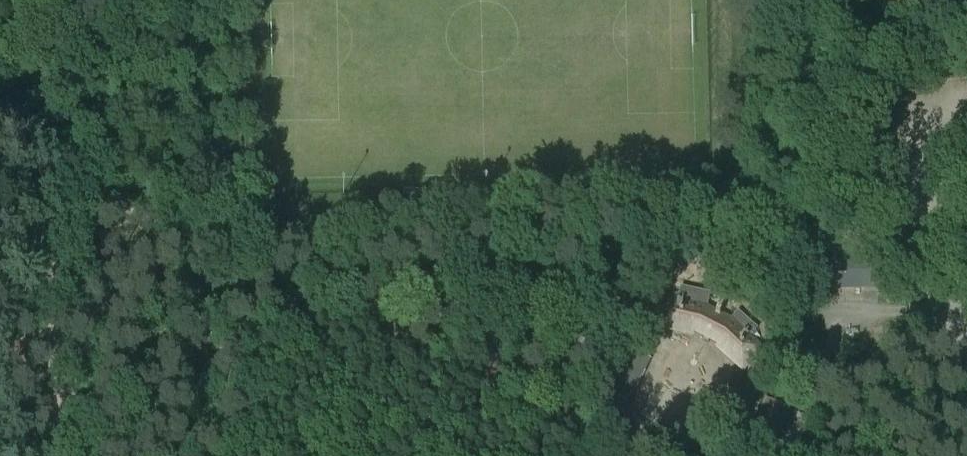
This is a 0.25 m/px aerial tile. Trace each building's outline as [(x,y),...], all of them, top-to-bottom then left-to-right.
[(807,260),(808,289),(879,287),(878,258),(807,260)] [(719,345),(717,349),(742,370),(760,349),(748,339),(757,329),(736,313),(729,321),(722,316),(723,314),(715,311),(715,313),(706,311),(709,296),(680,288),(676,304),(665,301),(659,328),(692,335),(693,332),(706,338),(719,345)] [(609,395),(628,406),(651,360),(632,350),(609,395)] [(778,431),(788,410),(766,400),(756,422),(778,431)]
